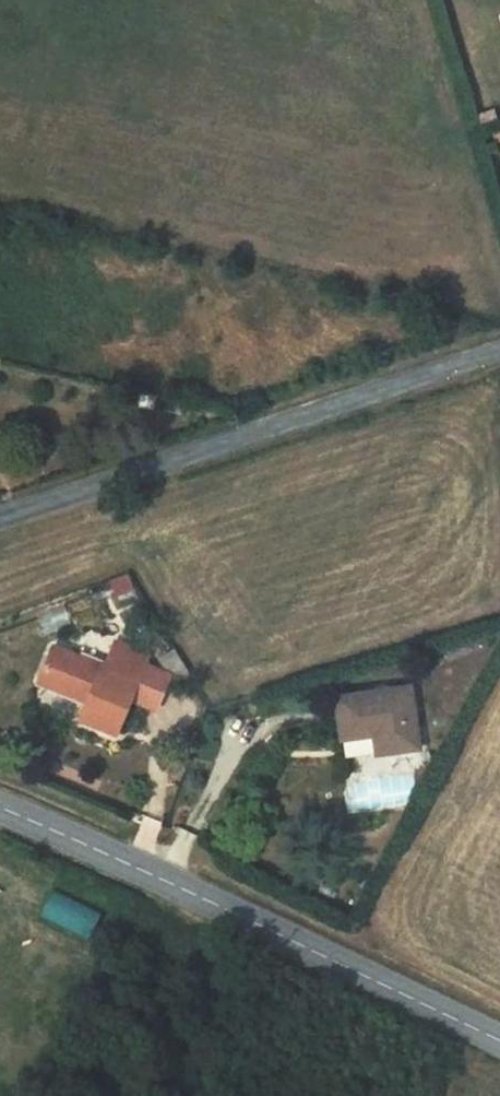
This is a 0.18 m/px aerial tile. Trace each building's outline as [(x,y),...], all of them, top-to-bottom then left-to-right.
[(192,404),(164,397),(161,410),(190,417),(192,404)] [(132,587),(127,576),(112,582),(116,593),(132,587)] [(134,594),(132,587),(116,593),(119,600),(134,594)] [(144,664),(147,656),(116,643),(107,666),(56,646),(41,681),(88,700),(82,717),(117,731),(129,700),(144,664)] [(164,672),(144,664),(129,700),(150,708),(164,672)] [(417,746),(409,689),(338,699),(343,737),(374,732),(378,751),(417,746)]
